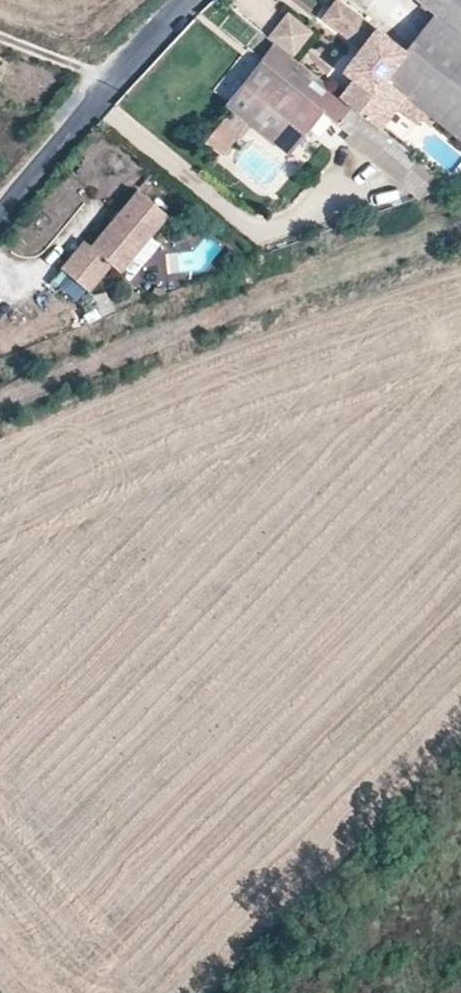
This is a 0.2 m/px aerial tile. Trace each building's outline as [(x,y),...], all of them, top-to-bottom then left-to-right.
[(273,13),(265,0),(241,0),(255,23),(273,13)] [(386,75),(406,50),(345,0),(334,0),(323,14),(353,39),(357,34),(366,41),(361,46),(345,65),(356,74),(365,81),(351,99),(379,123),(394,105),(405,91),(386,75)] [(437,12),(386,75),(405,91),(427,109),(460,136),(460,0),(423,0),(437,12)] [(314,34),(289,14),(272,35),(297,55),(314,34)] [(357,34),(353,39),(361,46),(366,41),(357,34)] [(335,121),(346,108),(350,102),(278,43),(229,103),(235,107),(249,119),(286,151),(321,110),(335,121)] [(356,74),(342,92),(351,99),(365,81),(356,74)] [(427,109),(405,91),(394,105),(417,121),(427,109)] [(249,119),(235,107),(213,133),(227,145),(249,119)] [(348,135),(360,120),(346,108),(335,121),(335,123),(348,135)] [(227,145),(213,133),(206,143),(220,155),(227,145)] [(167,219),(136,194),(89,247),(83,242),(61,269),(89,293),(110,269),(122,275),(167,219)] [(69,278),(60,285),(73,304),(83,297),(69,278)] [(106,292),(93,297),(102,317),(115,312),(106,292)]
